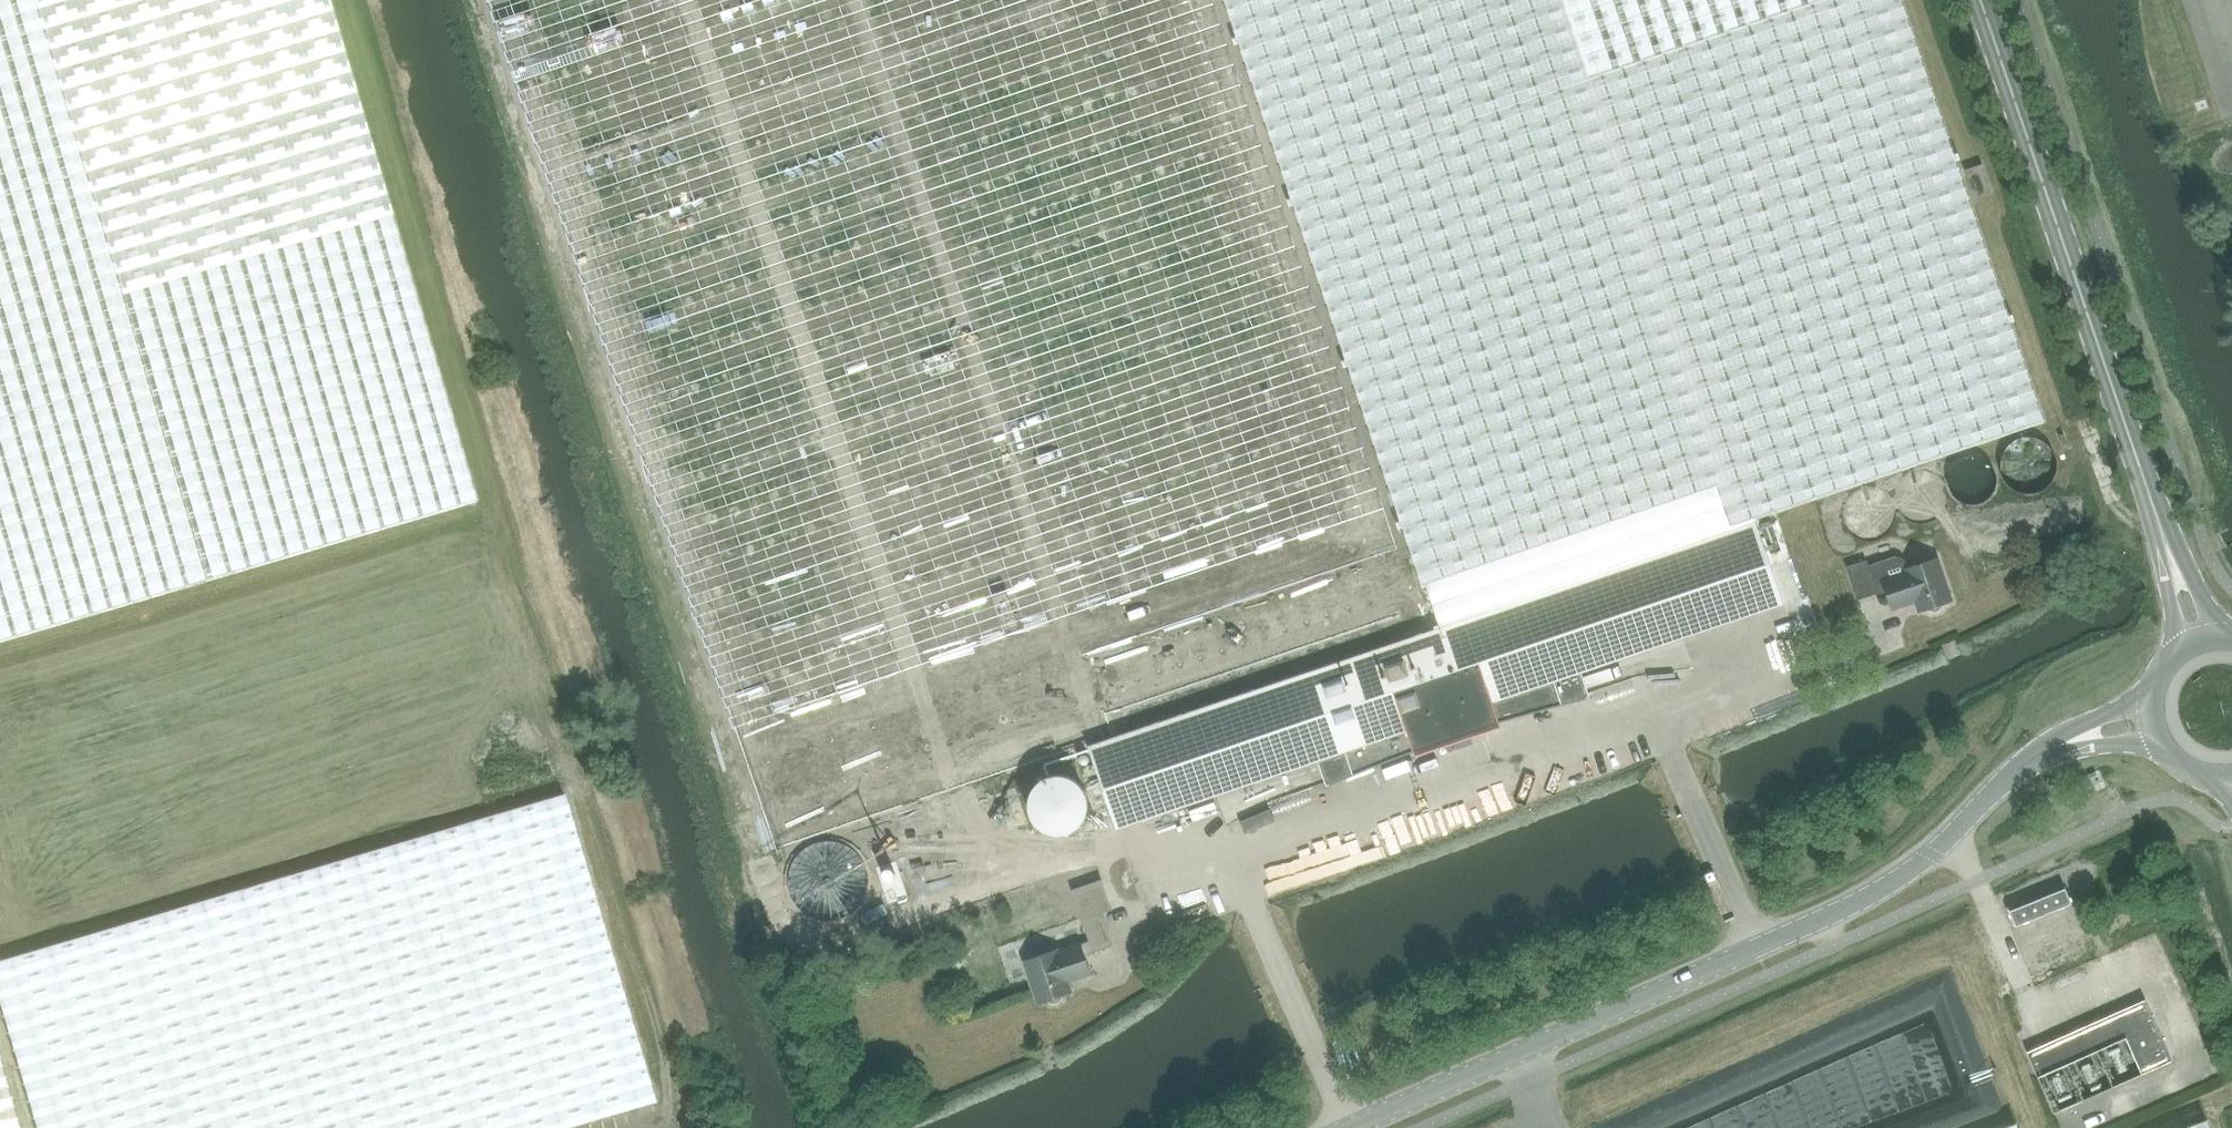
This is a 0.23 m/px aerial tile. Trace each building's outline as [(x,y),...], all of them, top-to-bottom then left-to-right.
[(476,500),(328,0),(0,0),(0,640),(476,500)] [(1213,0),(490,0),(774,853),(1108,737),(1423,631),(1213,0)] [(1437,624),(2044,422),(1903,0),(1229,0),(1437,624)] [(1982,164),(1965,169),(1974,195),(1991,190),(1982,164)] [(1755,520),(1436,627),(1423,631),(1108,737),(1109,739),(1136,819),(1137,821),(1321,759),(1330,785),(1586,699),(1577,673),(1783,604),(1755,520)] [(1866,560),(1847,566),(1857,599),(1877,593),(1877,592),(1885,589),(1892,608),(1915,600),(1919,611),(1926,608),(1930,612),(1935,612),(1939,610),(1942,607),(1943,603),(1951,600),(1937,558),(1906,568),(1904,563),(1902,560),(1899,558),(1895,558),(1869,567),(1866,560)] [(1136,819),(1109,739),(984,782),(1011,861),(1136,819)] [(654,1100),(563,793),(0,959),(0,1127),(561,1127),(654,1100)] [(1056,949),(1024,960),(1039,1002),(1046,1000),(1050,1003),(1055,1003),(1059,1002),(1062,999),(1064,993),(1071,992),(1068,981),(1091,973),(1085,954),(1113,945),(1101,912),(1082,919),(1089,940),(1057,951),(1056,949)] [(2037,1076),(2125,1037),(2141,1074),(2172,1060),(2145,999),(2077,1029),(2063,1036),(2026,1052),(2037,1076)] [(2172,1127),(2209,1127),(2204,1116),(2172,1127)]
